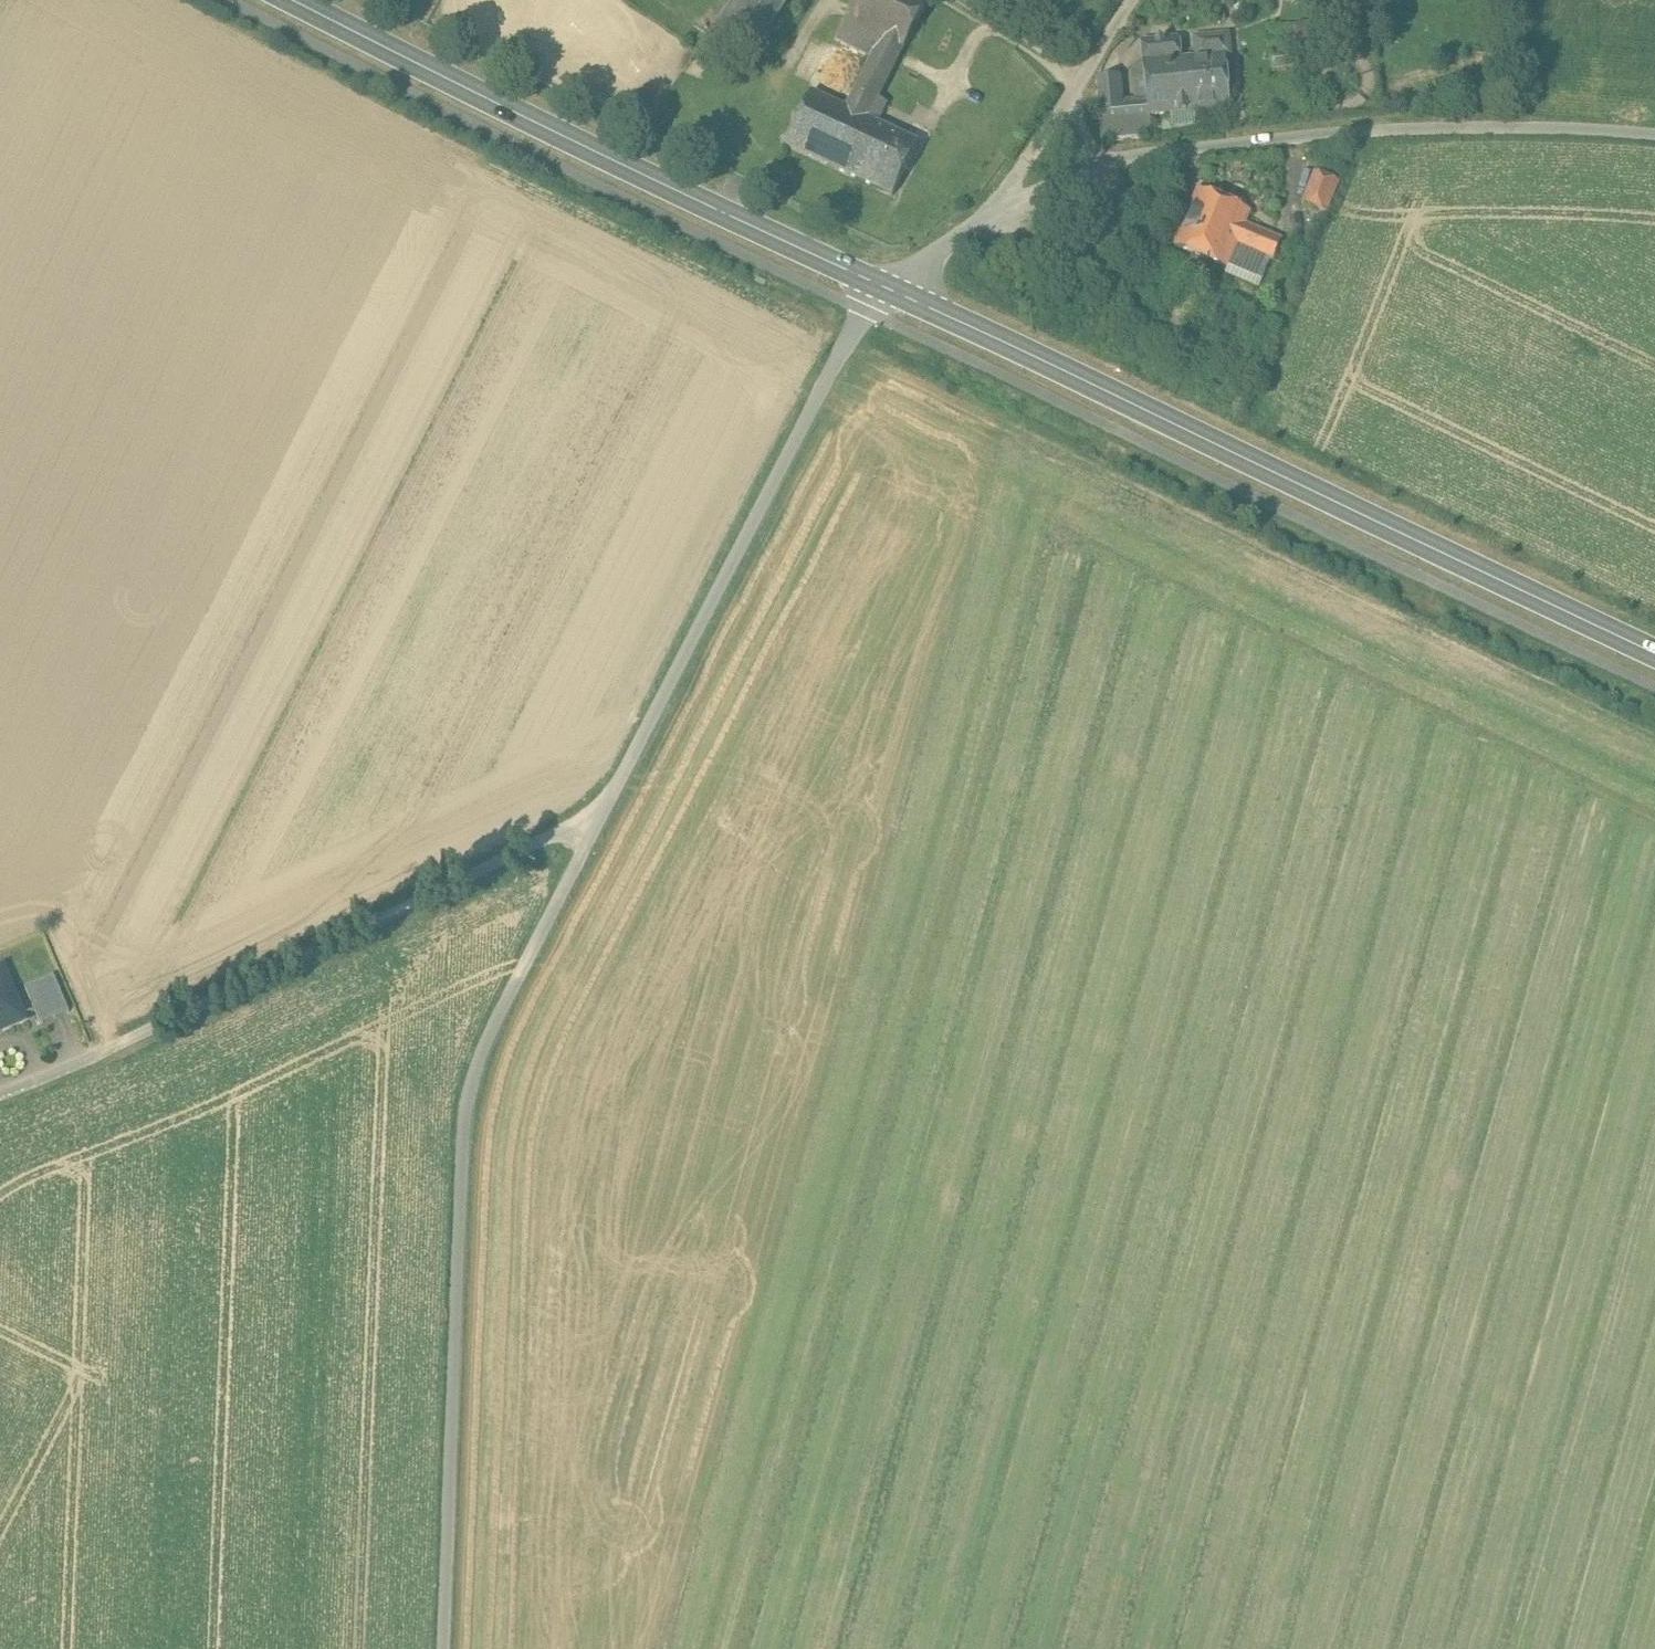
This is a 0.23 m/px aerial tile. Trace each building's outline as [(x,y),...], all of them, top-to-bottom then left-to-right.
[(709,34),(746,60),(786,3),(781,0),(733,0),(709,34)] [(924,0),(855,0),(845,20),(904,50),(928,2),(924,0)] [(1367,34),(1366,17),(1284,22),(1285,39),(1367,34)] [(872,57),(846,107),(875,121),(876,122),(886,102),(879,98),(904,50),(845,20),(835,39),(872,57)] [(1145,62),(1144,62),(1144,64),(1148,103),(1149,115),(1230,107),(1225,54),(1229,54),(1228,35),(1196,38),(1198,57),(1180,58),(1145,62)] [(1143,41),(1145,62),(1180,58),(1178,38),(1143,41)] [(1136,65),(1140,103),(1148,103),(1144,64),(1136,65)] [(1099,77),(1101,106),(1101,107),(1122,105),(1119,75),(1099,77)] [(846,107),(812,90),(786,143),(849,174),(875,121),(846,107)] [(1122,105),(1101,107),(1101,106),(1099,106),(1102,138),(1151,133),(1149,115),(1148,103),(1140,103),(1122,105)] [(876,122),(875,121),(849,174),(893,195),(919,143),(876,122)] [(1339,183),(1315,173),(1302,204),(1327,213),(1339,183)] [(1247,212),(1200,193),(1179,243),(1227,262),(1236,240),(1244,220),(1247,212)] [(1294,241),(1244,220),(1236,240),(1286,260),(1294,241)] [(0,971),(0,1032),(25,1022),(3,969),(0,971)] [(54,977),(26,989),(41,1025),(69,1013),(54,977)]
